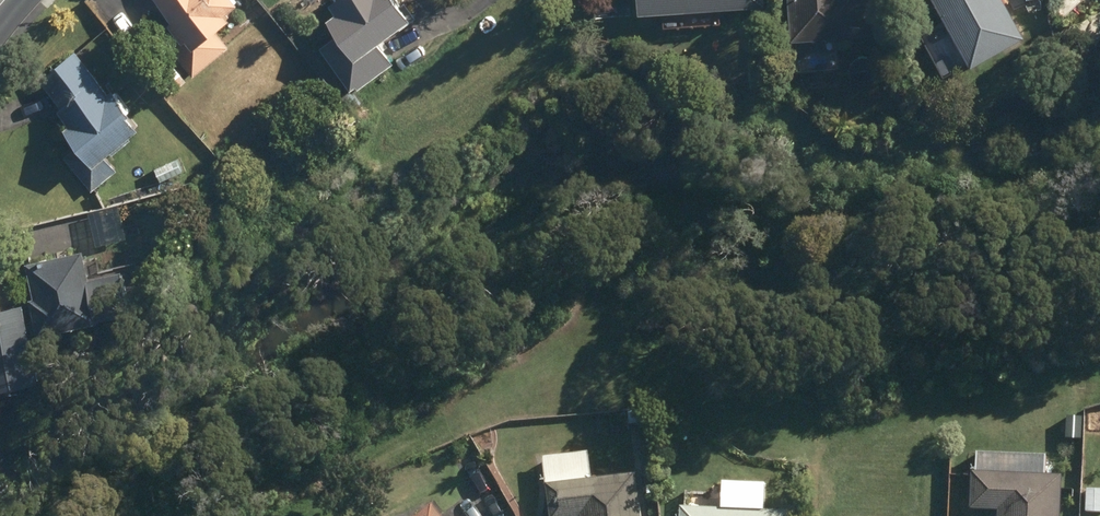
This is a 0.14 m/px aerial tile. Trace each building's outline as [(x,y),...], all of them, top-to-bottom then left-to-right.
[(195,78),(232,49),(218,31),(228,23),(224,18),(237,7),(231,0),(150,0),(170,26),(167,28),(174,37),(167,42),(195,78)] [(350,94),(357,89),(358,91),(391,69),(376,47),(405,27),(387,0),(338,0),(327,7),(334,18),(324,25),(335,41),(321,51),(350,94)] [(638,20),(763,11),(762,0),(637,0),(638,20)] [(789,46),(879,40),(876,1),(872,2),(872,0),(786,0),(789,46)] [(968,74),(1022,45),(998,0),(929,0),(968,74)] [(1038,50),(1041,64),(1056,62),(1054,48),(1038,50)] [(68,160),(91,193),(120,172),(108,155),(137,134),(109,96),(105,99),(74,55),(37,82),(60,113),(57,115),(67,130),(63,134),(77,153),(68,160)] [(154,172),(160,185),(182,175),(176,161),(154,172)] [(25,305),(33,343),(95,331),(81,257),(24,268),(31,305),(25,305)] [(30,383),(20,310),(0,313),(0,387),(30,383)] [(1066,441),(1082,441),(1082,418),(1067,418),(1066,441)] [(588,452),(541,459),(545,488),(549,515),(640,515),(635,476),(592,481),(588,452)] [(1060,478),(1045,478),(1046,456),(976,454),(975,475),(972,475),(971,511),(997,512),(997,515),(1059,515),(1060,478)] [(1099,513),(1099,491),(1086,490),(1085,513),(1099,513)] [(432,506),(420,515),(440,515),(432,506)]
